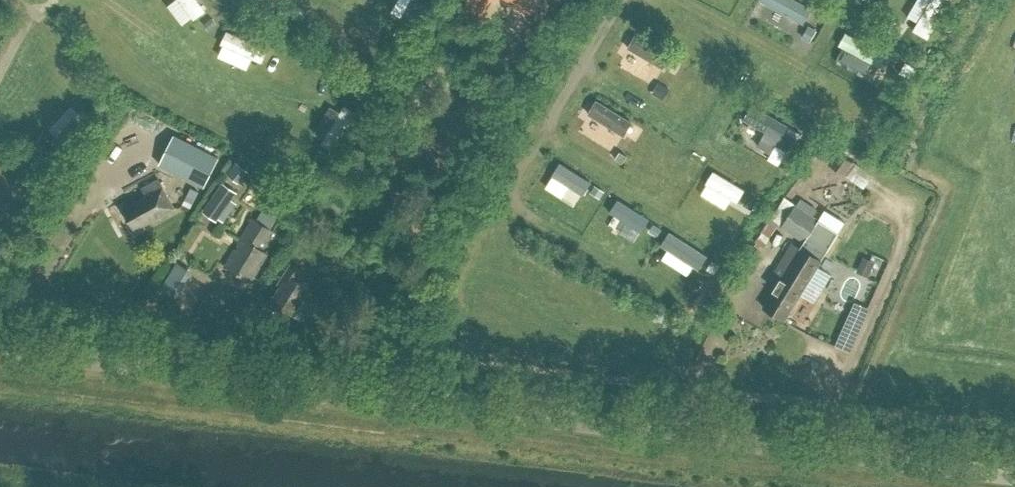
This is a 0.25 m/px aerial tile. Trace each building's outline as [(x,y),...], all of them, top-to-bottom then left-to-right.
[(232,0),(195,0),(206,17),(232,0)] [(807,16),(782,0),(762,0),(752,16),(788,39),(783,46),(803,59),(819,35),(802,24),(807,16)] [(241,70),(248,53),(225,44),(218,61),(241,70)] [(268,70),(275,87),(283,84),(277,67),(268,70)] [(735,142),(779,162),(787,142),(744,122),(735,142)] [(218,159),(175,136),(158,165),(202,188),(218,159)] [(870,174),(836,151),(827,165),(861,188),(870,174)] [(175,208),(158,179),(142,188),(146,195),(123,208),(135,230),(175,208)] [(237,192),(223,182),(203,212),(217,222),(237,192)] [(839,232),(783,198),(770,219),(805,241),(801,248),(804,250),(791,269),(781,263),(770,279),(778,284),(764,307),(785,320),(821,260),(822,260),(839,232)] [(273,231),(252,219),(224,265),(251,281),(268,253),(262,250),(273,231)] [(190,269),(174,259),(158,285),(174,295),(190,269)] [(302,270),(290,262),(278,284),(281,285),(271,301),(303,320),(313,303),(303,297),(309,287),(297,279),(302,270)]
